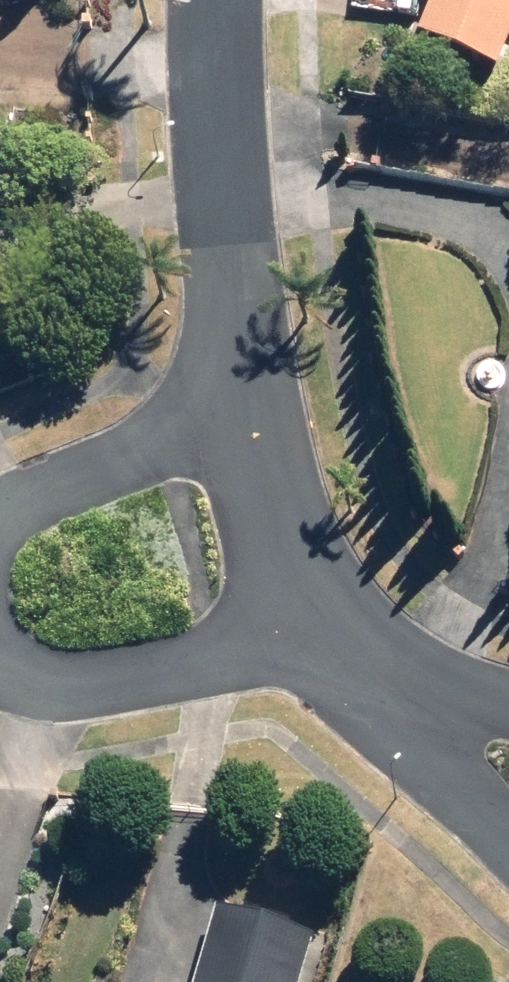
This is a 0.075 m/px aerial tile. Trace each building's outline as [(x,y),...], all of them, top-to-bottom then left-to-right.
[(439,3),(420,44),(498,82),(508,59),(508,0),(433,0),(439,3)] [(215,921),(197,981),(308,981),(318,948),(215,921)]
